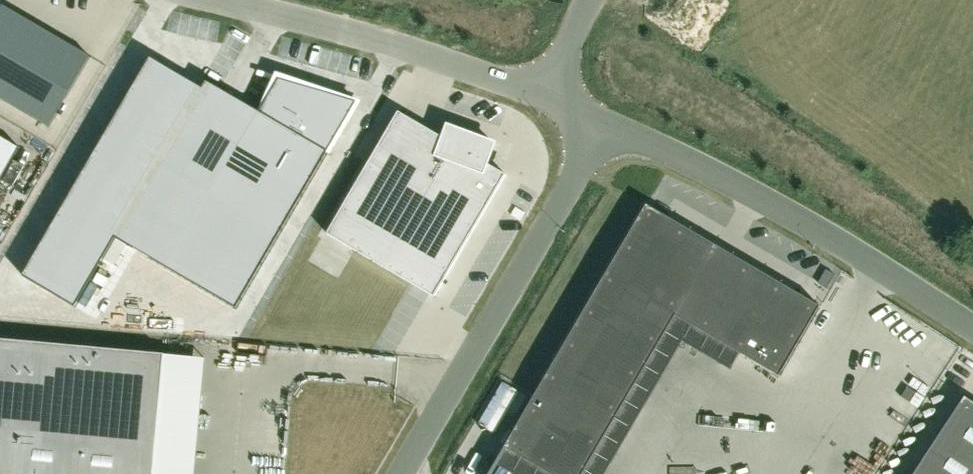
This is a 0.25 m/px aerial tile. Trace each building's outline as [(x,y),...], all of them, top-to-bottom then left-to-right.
[(0,9),(0,98),(49,127),(90,56),(2,5),(0,9)] [(238,305),(359,99),(277,80),(260,109),(156,48),(65,204),(238,305)] [(399,112),(327,233),(434,296),(506,174),(487,163),(488,159),(490,159),(489,158),(492,149),(493,150),(494,149),(492,148),(494,143),(451,127),(451,125),(447,123),(442,137),(399,112)] [(20,148),(0,136),(0,182),(20,148)] [(489,473),(493,473),(498,465),(508,448),(551,473),(583,473),(676,315),(741,353),(779,376),(820,306),(647,205),(489,473)] [(165,354),(0,339),(0,473),(154,473),(165,354)] [(914,473),(972,473),(972,402),(965,396),(914,473)]
